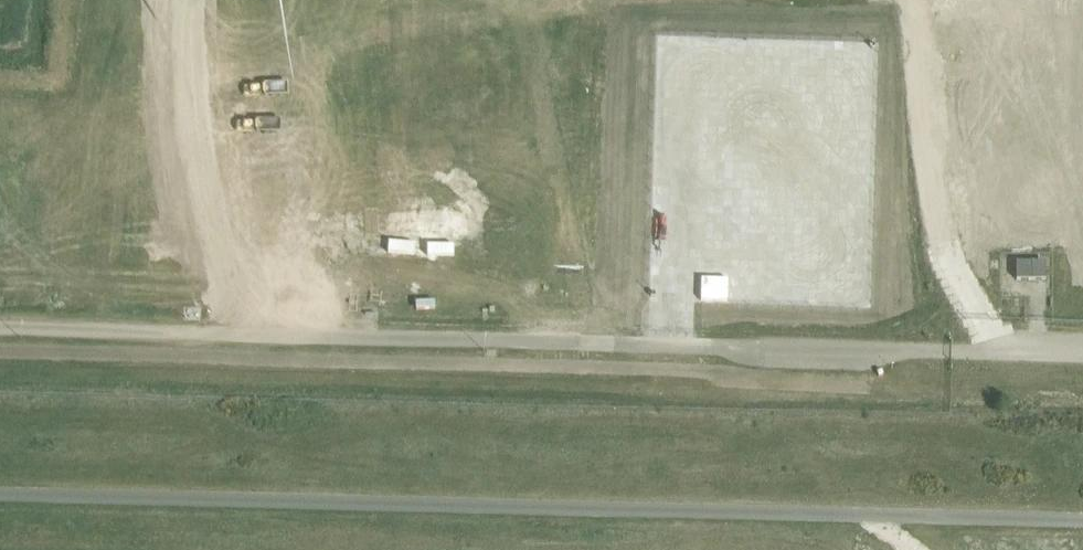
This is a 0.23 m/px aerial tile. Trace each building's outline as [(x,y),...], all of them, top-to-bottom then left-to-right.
[(1045,279),(1045,262),(1016,262),(1016,280),(1045,279)]
